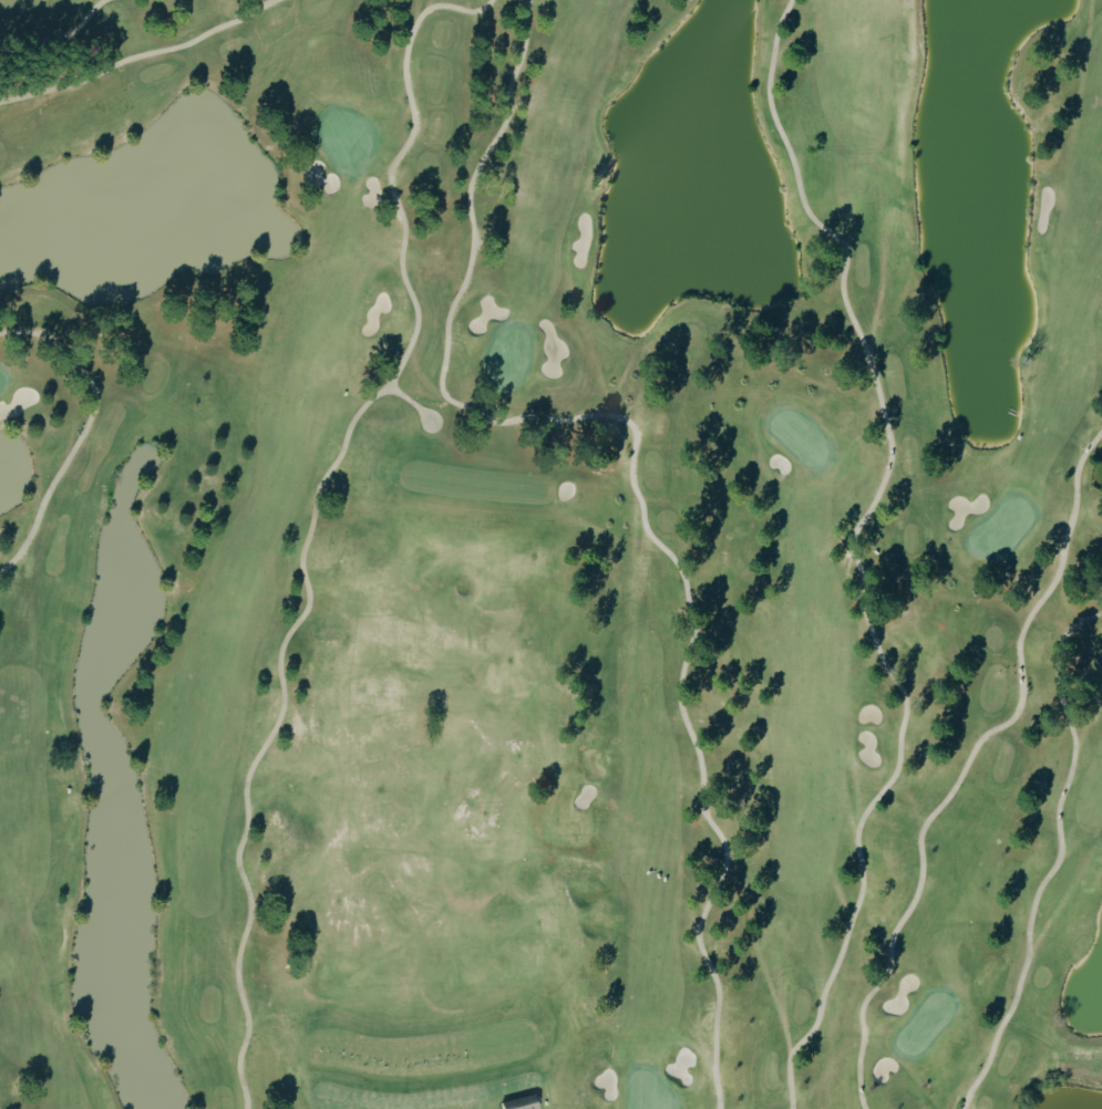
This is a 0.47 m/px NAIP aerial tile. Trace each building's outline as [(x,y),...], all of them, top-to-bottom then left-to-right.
[(537,1108),(533,1108),(502,1108),(499,1101),(534,1092),(537,1108)]
